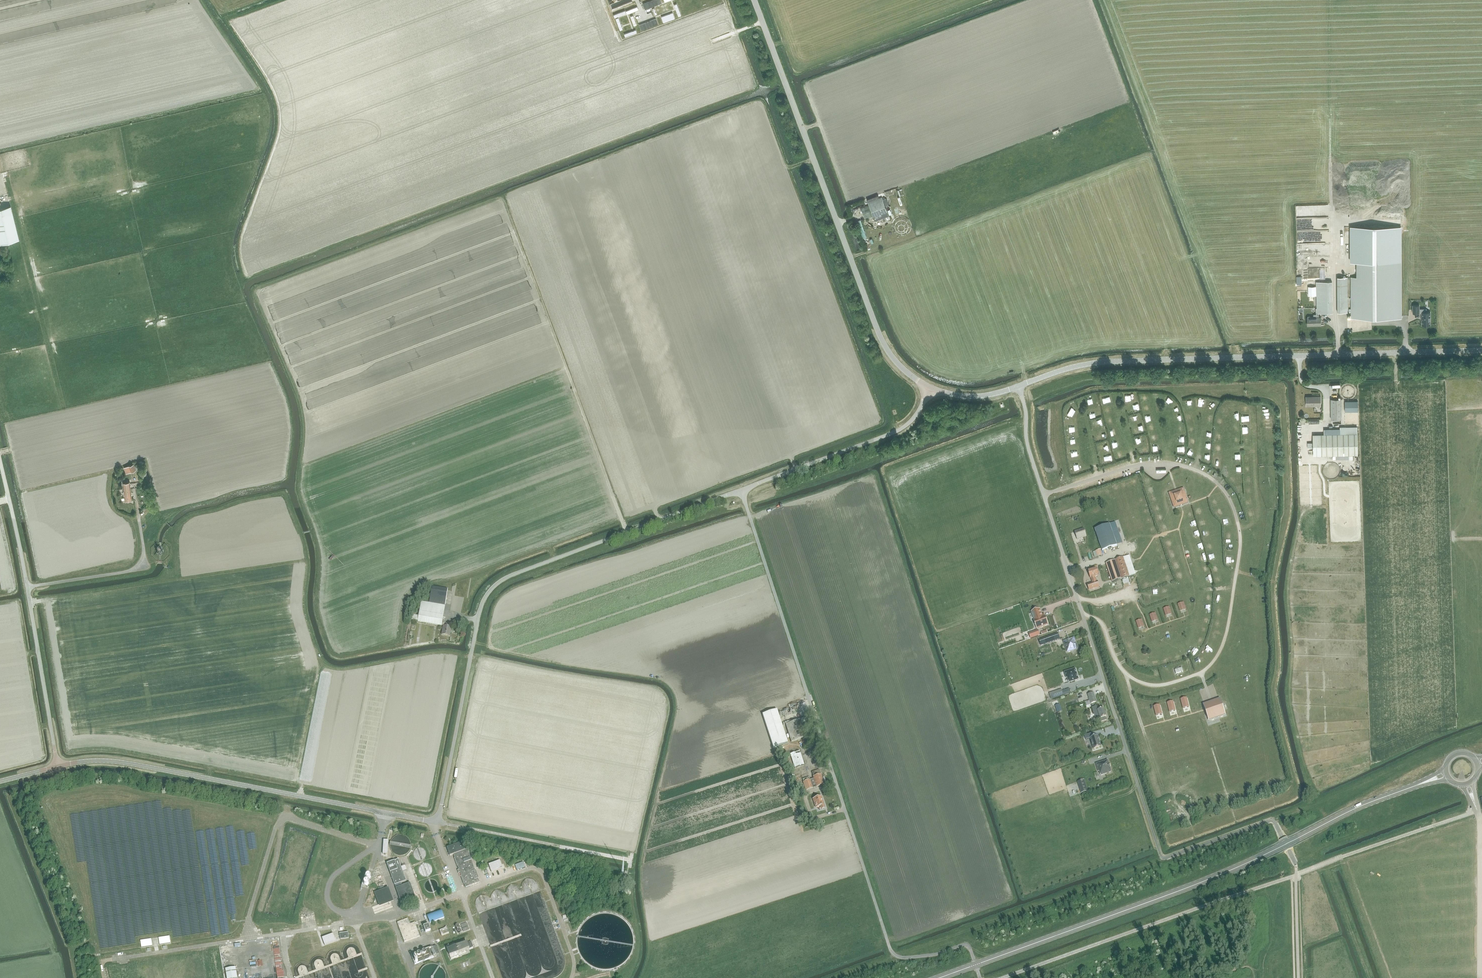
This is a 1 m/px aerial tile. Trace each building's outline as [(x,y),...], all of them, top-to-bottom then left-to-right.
[(644,3),(646,9),(663,2),(662,0),(652,0),(644,3)] [(672,12),(661,17),(663,22),(674,18),(672,12)] [(656,19),(639,25),(641,31),(658,25),(656,19)] [(882,197),(868,202),(875,221),(889,216),(886,208),(889,207),(886,199),(883,200),(882,197)] [(0,208),(0,244),(19,239),(10,206),(0,208)] [(1357,262),(1357,277),(1351,277),(1350,319),(1402,319),(1403,228),(1351,227),(1351,262),(1357,262)] [(1347,312),(1347,277),(1337,277),(1337,313),(1347,312)] [(1333,313),(1332,281),(1313,282),(1314,312),(1313,312),(1313,317),(1310,317),(1309,316),(1308,316),(1307,317),(1307,318),(1307,322),(1306,323),(1306,325),(1307,325),(1307,326),(1321,325),(1320,317),(1319,317),(1318,313),(1333,313)] [(1422,318),(1422,325),(1430,325),(1430,312),(1426,312),(1426,309),(1419,309),(1419,305),(1413,305),(1413,313),(1419,313),(1421,313),(1421,318),(1422,318)] [(1321,406),(1321,402),(1321,396),(1312,396),(1312,397),(1306,398),(1306,406),(1321,406)] [(1346,399),(1345,399),(1341,399),(1330,399),(1331,420),(1341,419),(1346,419),(1346,399)] [(1358,454),(1357,426),(1345,426),(1346,433),(1313,434),(1313,456),(1358,454)] [(139,472),(137,466),(125,469),(127,475),(139,472)] [(125,501),(132,500),(130,482),(123,483),(125,501)] [(1188,503),(1183,488),(1169,493),(1174,507),(1188,503)] [(1102,550),(1117,545),(1110,524),(1095,529),(1102,550)] [(1078,538),(1086,536),(1084,529),(1075,531),(1078,538)] [(1136,574),(1130,556),(1123,558),(1107,563),(1113,581),(1122,578),(1122,579),(1129,577),(1129,576),(1136,574)] [(1095,576),(1099,575),(1097,568),(1088,571),(1090,578),(1091,577),(1093,583),(1087,584),(1089,589),(1099,586),(1097,581),(1096,581),(1095,576)] [(413,615),(412,620),(416,620),(418,621),(418,622),(442,626),(442,625),(442,622),(448,590),(432,587),(429,603),(422,602),(419,616),(417,615),(413,615)] [(1033,620),(1036,628),(1048,624),(1045,616),(1042,617),(1039,608),(1033,610),(1036,619),(1033,620)] [(443,626),(442,635),(450,636),(451,633),(452,633),(453,630),(451,630),(452,628),(450,628),(450,624),(446,624),(445,627),(443,626)] [(1038,630),(1035,631),(1035,633),(1030,635),(1031,638),(1040,635),(1038,630)] [(1039,640),(1041,646),(1060,639),(1058,633),(1039,640)] [(1073,638),(1063,642),(1067,652),(1078,648),(1075,642),(1074,642),(1073,638)] [(1078,679),(1075,669),(1064,673),(1067,679),(1067,678),(1069,683),(1078,679)] [(1055,694),(1056,697),(1063,695),(1062,689),(1059,690),(1059,693),(1055,694)] [(1088,694),(1091,704),(1096,702),(1093,692),(1088,694)] [(1223,715),(1219,700),(1204,705),(1209,719),(1223,715)] [(1107,720),(1106,717),(1107,717),(1104,709),(1101,710),(1100,707),(1097,708),(1096,706),(1092,708),(1097,720),(1099,719),(1100,722),(1107,720)] [(788,743),(777,710),(763,715),(773,748),(788,743)] [(804,727),(801,719),(786,724),(792,742),(807,737),(804,727)] [(1089,738),(1092,749),(1100,746),(1096,735),(1091,737),(1090,733),(1083,735),(1085,739),(1089,738)] [(795,768),(804,765),(800,750),(790,753),(795,768)] [(1107,761),(1096,764),(1099,772),(1099,771),(1101,775),(1111,772),(1110,768),(1109,764),(1108,760),(1107,760),(1107,761)] [(806,789),(824,784),(819,769),(812,771),(814,778),(804,781),(806,789)] [(1077,782),(1081,793),(1087,791),(1083,780),(1077,782)] [(821,809),(825,808),(821,797),(813,799),(816,807),(820,806),(821,809)] [(467,850),(465,850),(462,842),(447,848),(450,856),(454,855),(459,870),(458,871),(459,873),(460,873),(466,888),(480,882),(478,879),(479,878),(477,871),(475,871),(467,850)] [(406,881),(398,859),(387,864),(395,885),(400,883),(401,886),(395,888),(402,905),(416,900),(410,883),(402,886),(401,883),(406,881)] [(369,884),(370,880),(371,879),(371,878),(371,877),(365,875),(362,885),(368,887),(368,886),(369,885),(369,884)] [(385,888),(384,886),(380,887),(380,890),(374,892),(379,906),(393,901),(388,887),(385,888)] [(404,942),(420,936),(415,922),(410,924),(408,919),(397,923),(404,942)] [(449,933),(447,928),(439,931),(441,936),(449,933)] [(473,948),(471,942),(471,941),(463,944),(462,942),(457,944),(454,943),(446,946),(450,959),(459,956),(458,955),(466,952),(465,950),(473,948)] [(436,955),(439,953),(436,945),(411,954),(415,965),(437,956),(436,955)] [(235,967),(225,969),(227,977),(237,977),(235,967)]
